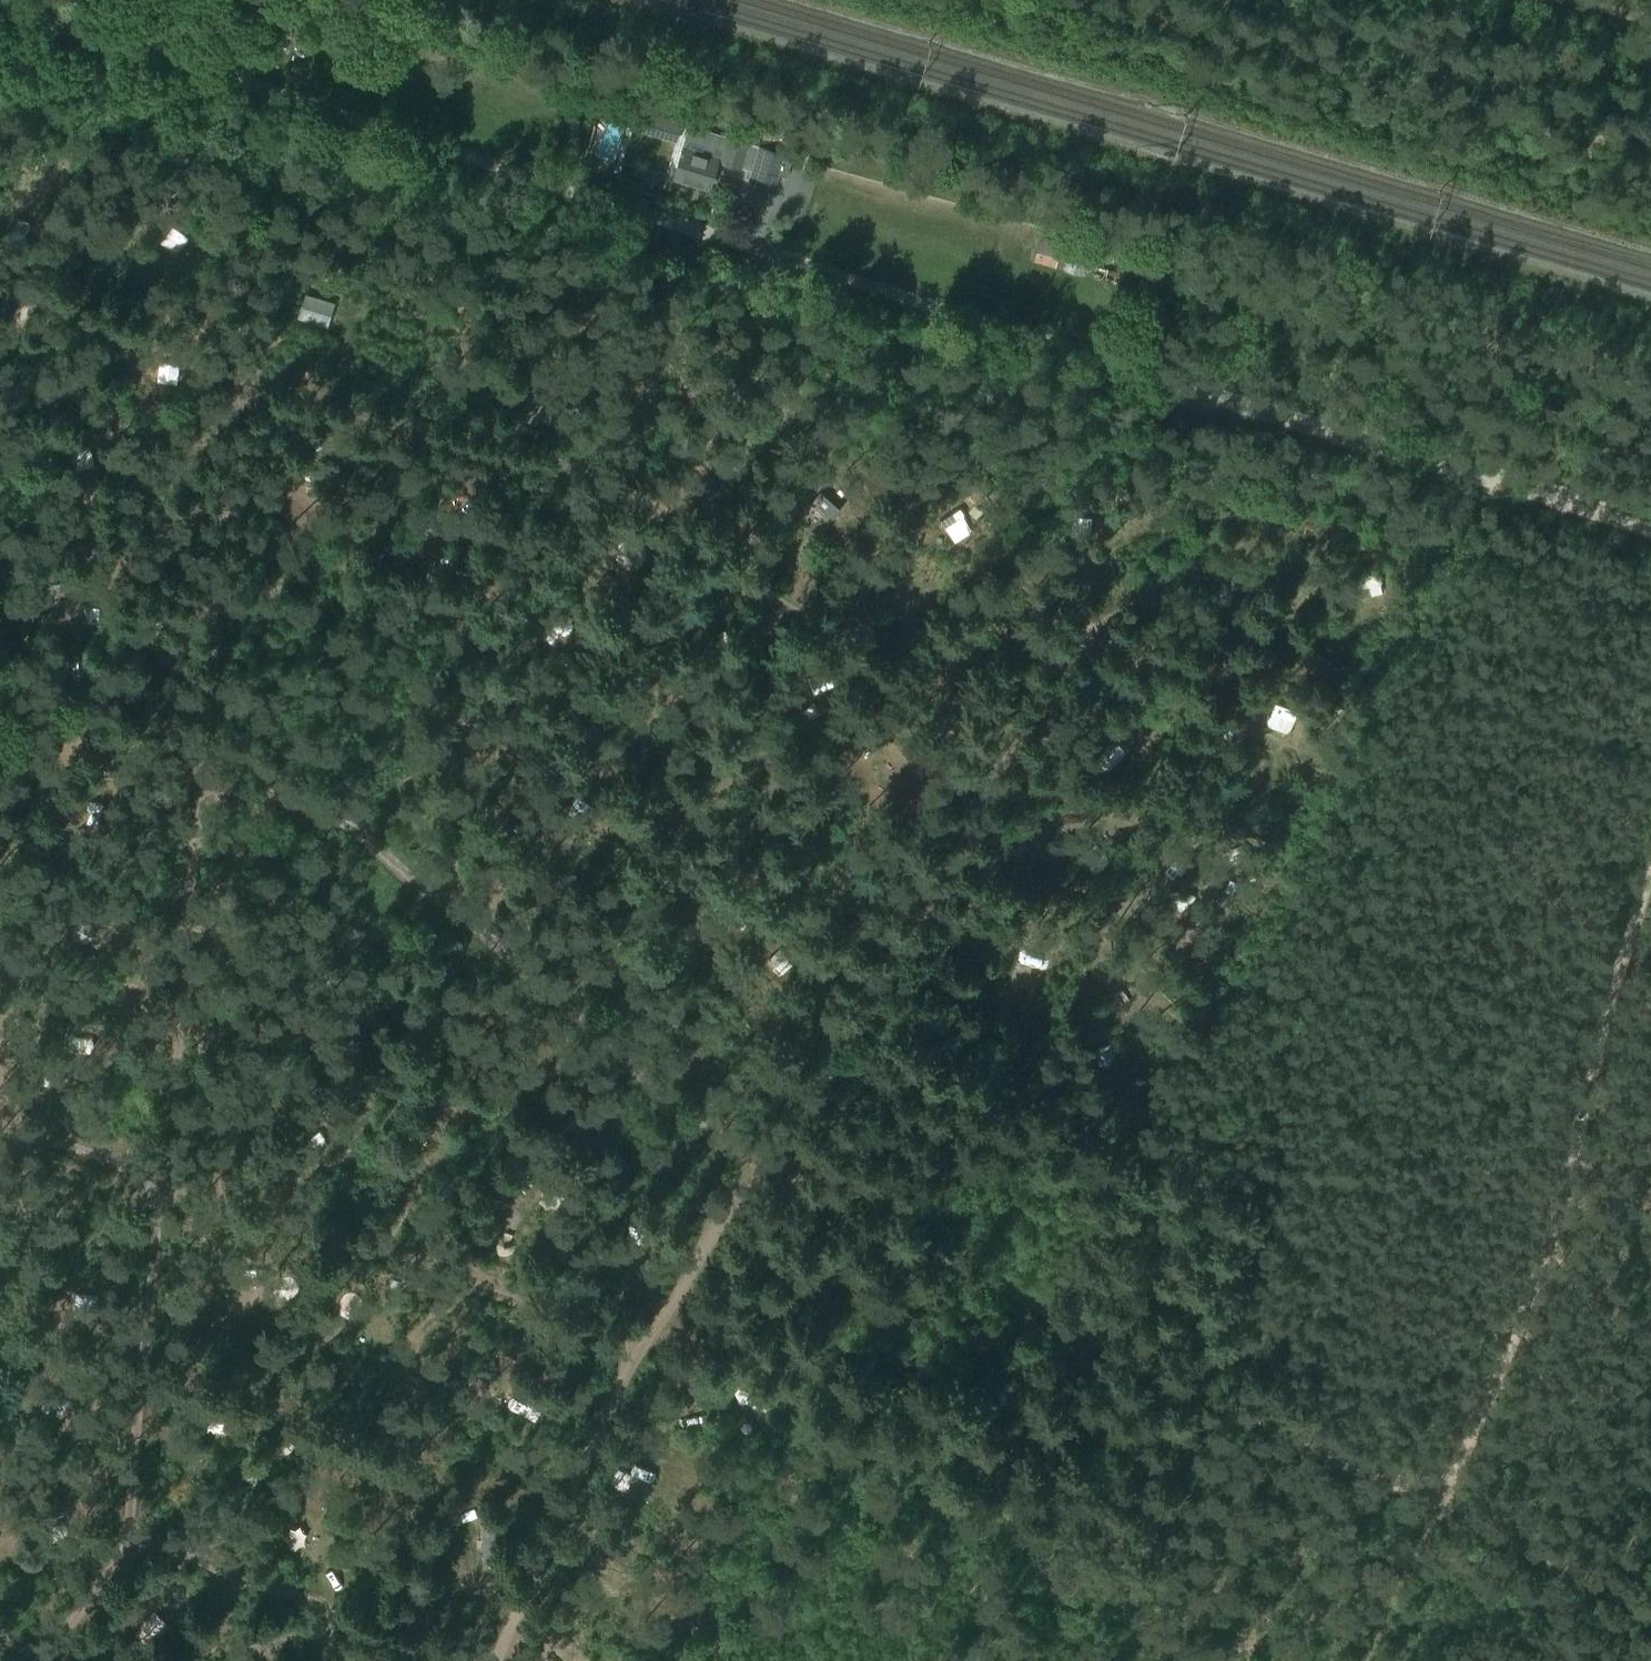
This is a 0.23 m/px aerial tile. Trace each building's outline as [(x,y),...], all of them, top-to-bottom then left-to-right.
[(636,111),(635,130),(679,135),(681,115),(636,111)] [(723,147),(684,135),(672,177),(710,188),(723,147)] [(785,154),(758,146),(749,144),(728,137),(721,162),(751,171),(750,175),(777,182),(785,154)] [(1095,241),(1071,235),(1069,244),(1062,268),(1085,275),(1091,256),(1091,255),(1094,243),(1095,241)] [(1062,268),(1069,244),(1061,242),(1040,236),(1033,260),(1055,266),(1062,268)] [(1094,243),(1091,255),(1113,262),(1116,249),(1094,243)] [(1119,271),(1096,264),(1092,277),(1115,283),(1119,271)] [(305,291),(299,315),(328,322),(334,298),(305,291)] [(288,524),(307,517),(298,494),(279,501),(288,524)] [(1265,720),(1289,730),(1298,708),(1274,698),(1265,720)] [(1222,857),(1202,862),(1209,890),(1229,885),(1222,857)] [(1092,1065),(1090,1082),(1109,1085),(1111,1067),(1092,1065)] [(282,1638),(292,1627),(281,1617),(271,1629),(282,1638)]
